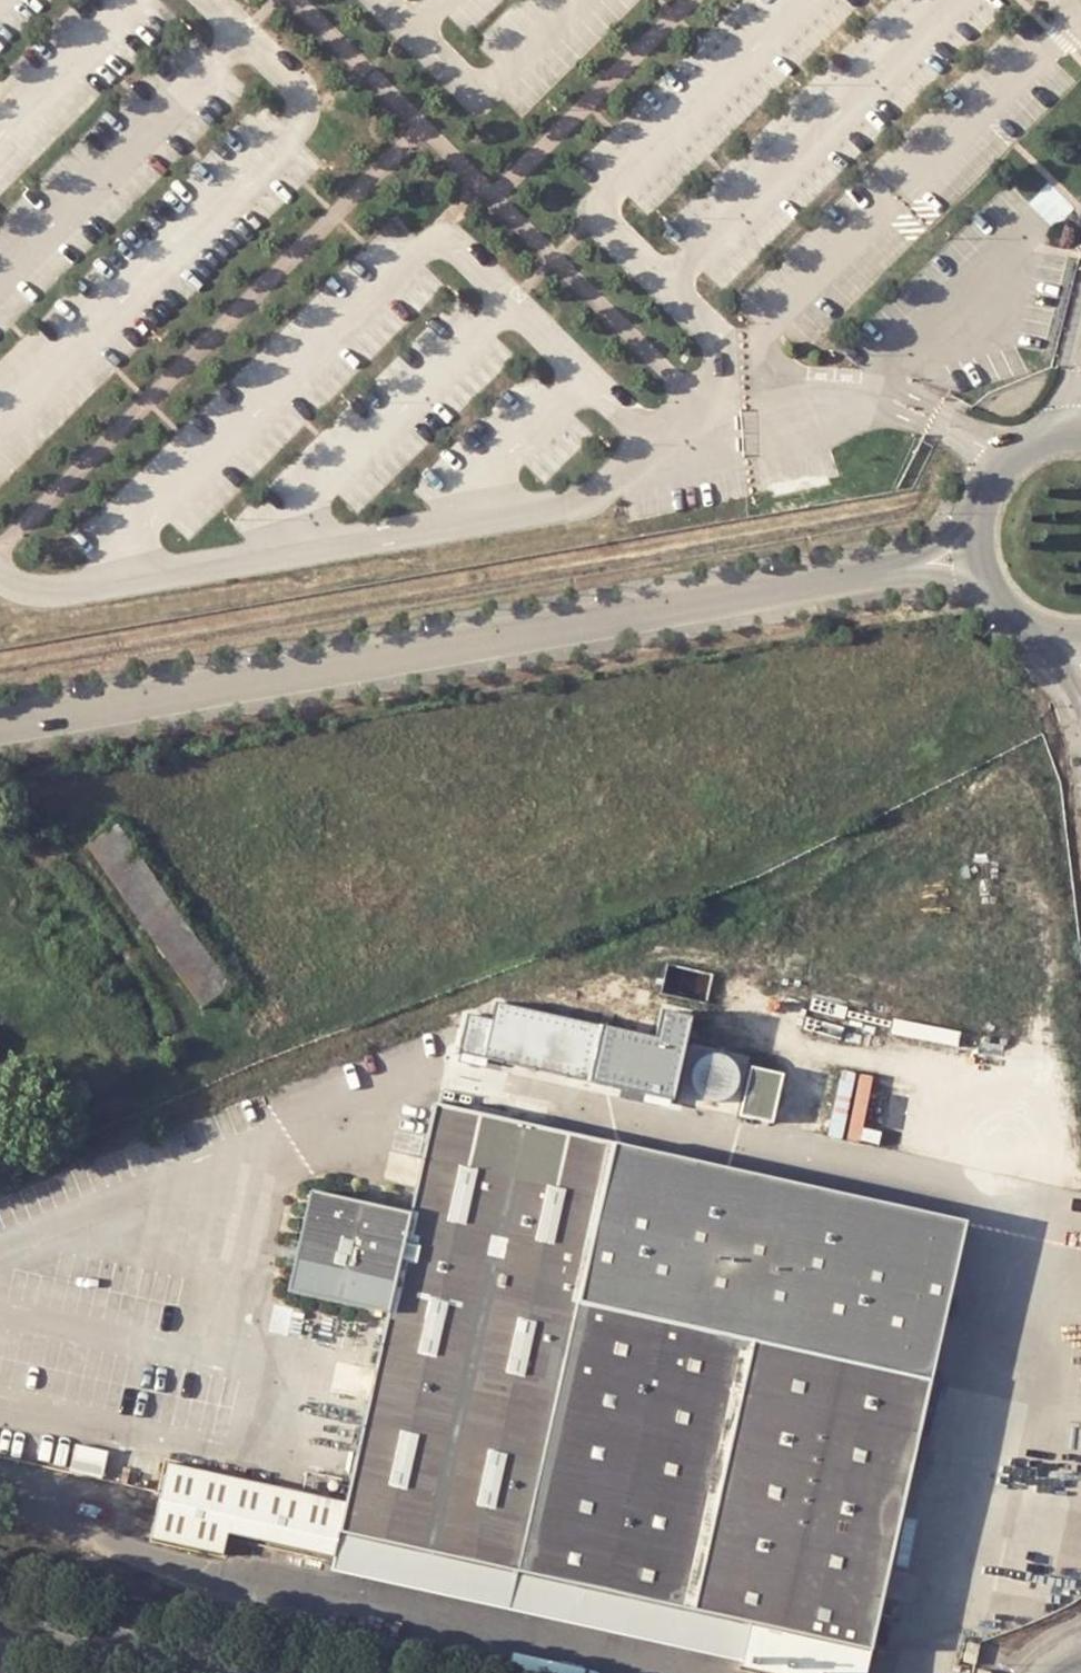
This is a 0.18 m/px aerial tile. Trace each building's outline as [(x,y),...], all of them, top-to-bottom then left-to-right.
[(230,990),(117,826),(83,851),(195,1014),(230,990)] [(499,1021),(477,1016),(469,1050),(683,1100),(702,1018),(673,1011),(666,1041),(503,1003),(499,1021)] [(733,1055),(727,1054),(716,1054),(711,1056),(703,1061),(698,1069),(698,1084),(702,1091),(711,1099),(717,1102),(726,1103),(734,1101),(741,1094),(745,1087),(746,1078),(744,1068),(739,1060),(733,1055)] [(789,1073),(757,1066),(746,1115),(779,1122),(789,1073)] [(487,1122),(540,1133),(543,1114),(491,1100),(487,1122)] [(335,1541),(867,1660),(926,1390),(736,1348),(720,1344),(573,1311),(609,1150),(540,1133),(487,1122),(432,1109),(411,1205),(387,1309),(341,1511),(335,1536),(335,1541)] [(736,1348),(926,1390),(963,1229),(609,1150),(573,1311),(720,1344),(736,1348)] [(411,1205),(305,1180),(286,1285),(387,1309),(411,1205)] [(165,1472),(149,1548),(222,1564),(226,1542),(329,1566),(335,1541),(335,1536),(341,1511),(165,1472)] [(335,1541),(329,1566),(325,1581),(747,1672),(864,1672),(867,1660),(335,1541)] [(976,1664),(981,1644),(968,1640),(962,1660),(976,1664)]
